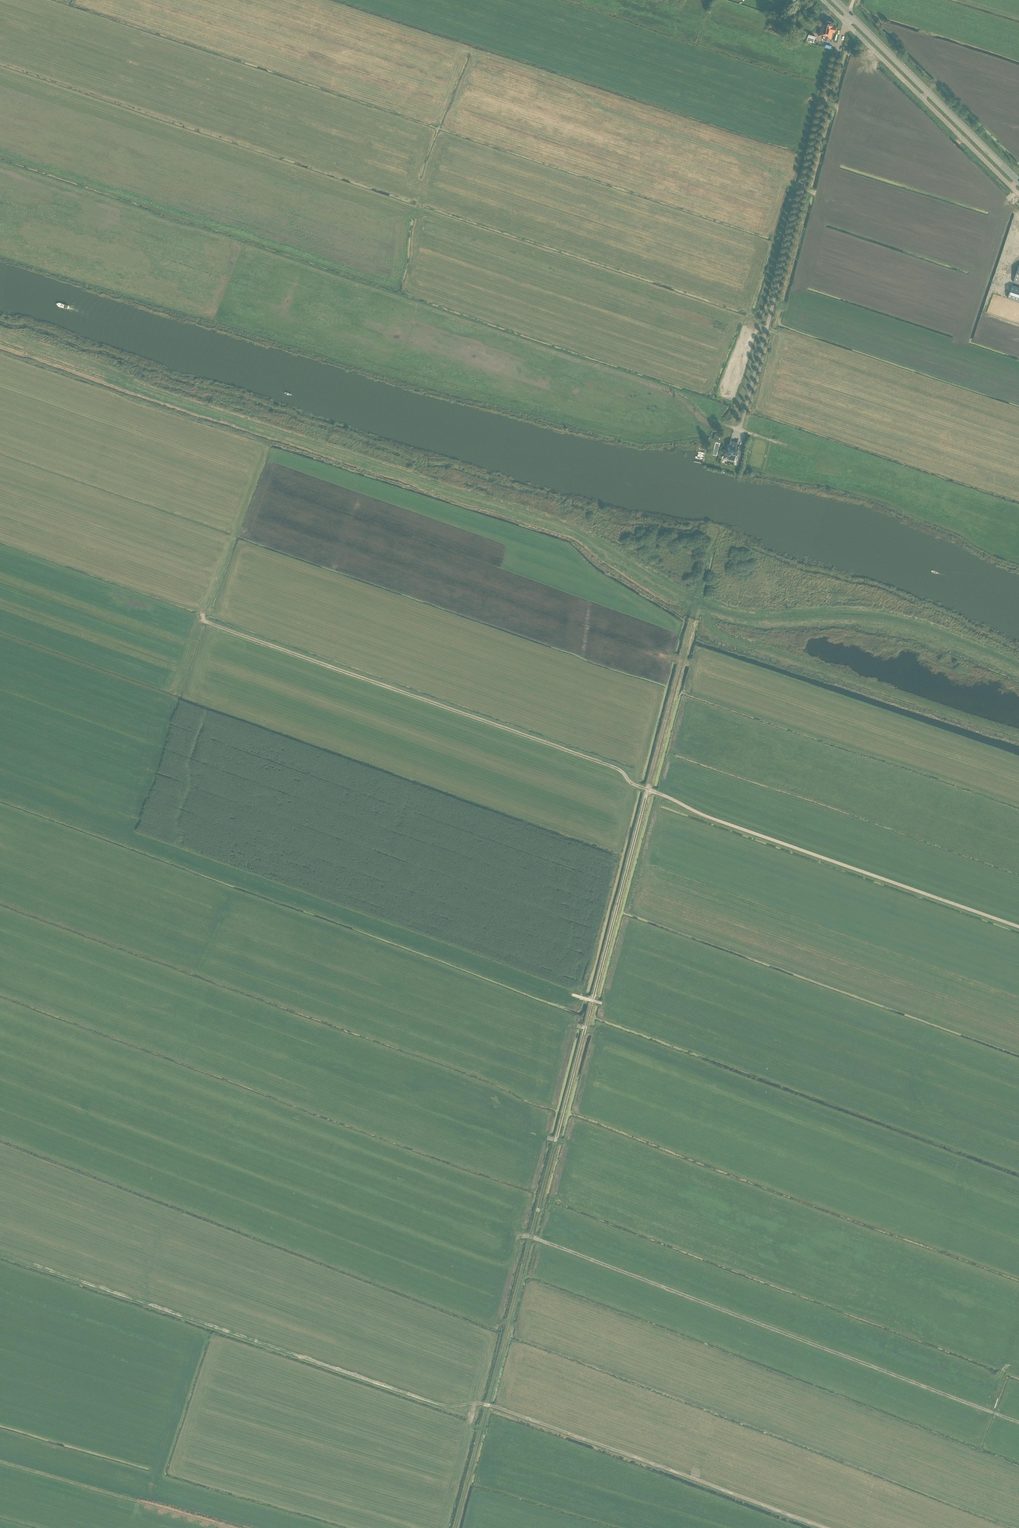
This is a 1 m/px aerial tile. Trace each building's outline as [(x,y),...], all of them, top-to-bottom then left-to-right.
[(834,22),(824,19),(823,24),(822,24),(818,35),(827,38),(827,37),(831,38),(833,32),(835,32),(836,27),(833,27),(834,22)] [(1018,302),(1018,287),(1013,285),(1008,298),(1018,302)] [(731,441),(730,444),(729,444),(728,449),(730,449),(729,451),(725,451),(724,457),(734,460),(736,453),(738,454),(738,451),(735,450),(736,446),(737,442),(731,441)]
